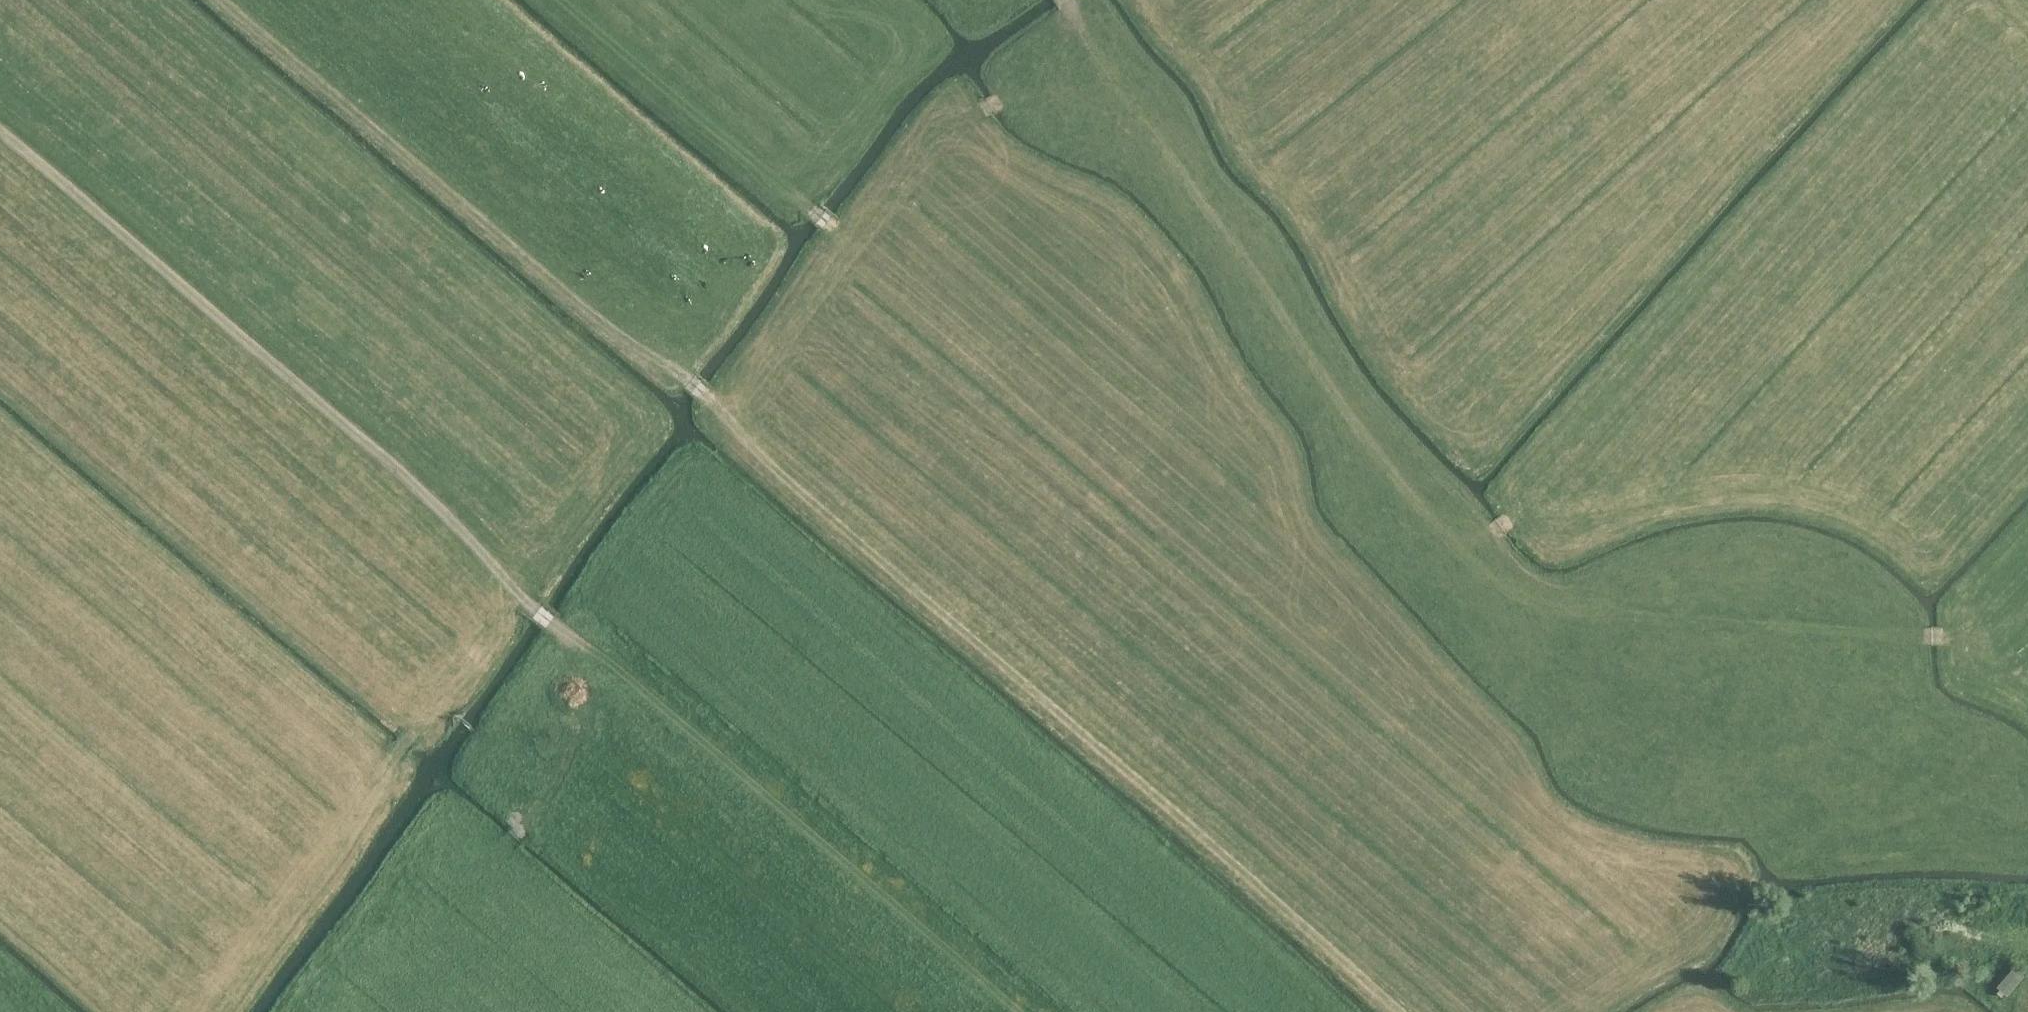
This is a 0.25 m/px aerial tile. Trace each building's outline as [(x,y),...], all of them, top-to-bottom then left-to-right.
[(2009,994),(2027,973),(2027,968),(2021,960),(1998,984),(2009,994)]
